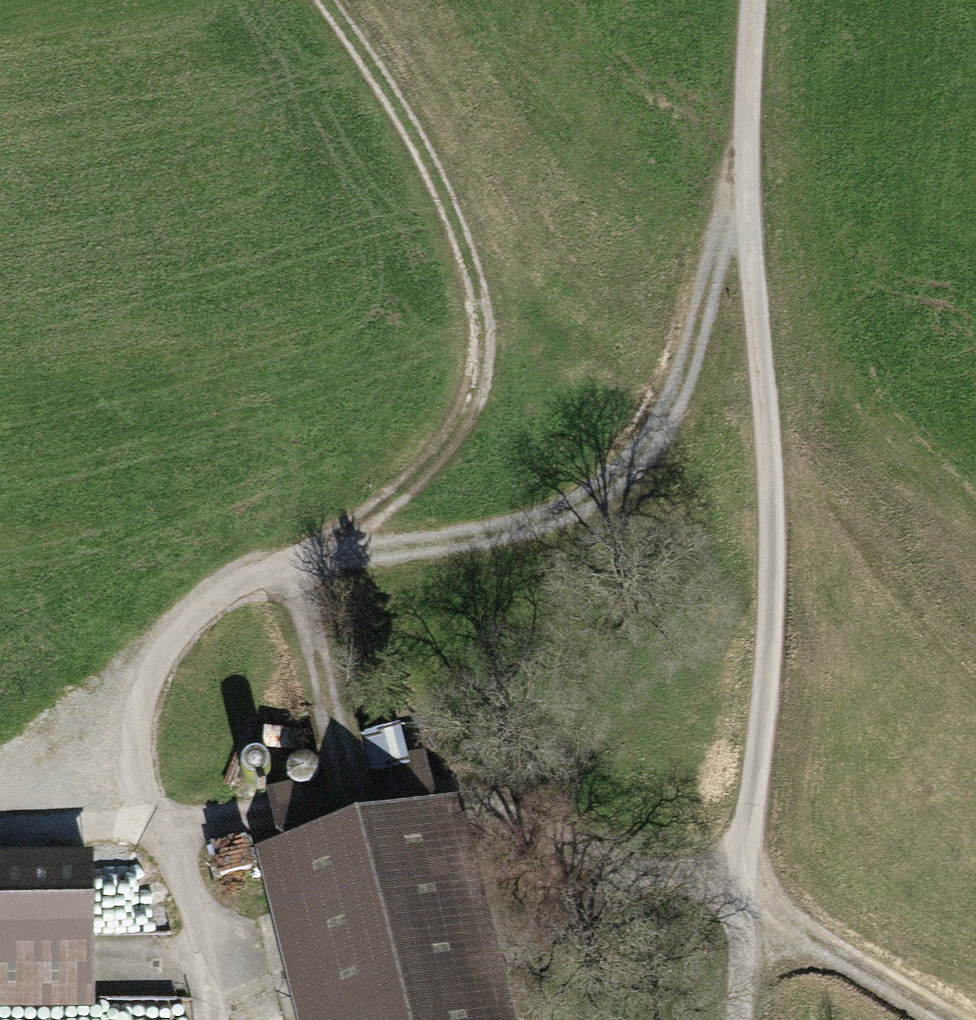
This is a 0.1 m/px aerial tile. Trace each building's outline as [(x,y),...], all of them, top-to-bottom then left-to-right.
[(275,864),(307,1019),(461,1019),(423,834),(275,864)] [(0,864),(0,1019),(87,1018),(85,863),(0,864)]
